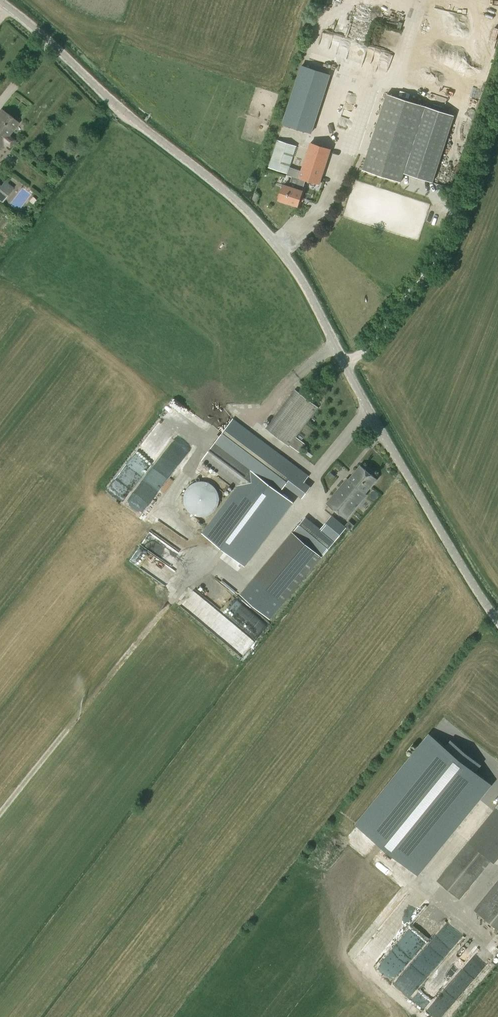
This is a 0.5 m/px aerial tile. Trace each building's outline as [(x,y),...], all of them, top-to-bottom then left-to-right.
[(326,70),(313,66),(312,69),(302,66),(284,123),(312,132),(330,75),(325,73),(326,70)] [(433,182),(454,115),(386,93),(362,169),(401,182),(404,172),(433,182)] [(15,140),(10,135),(19,122),(2,108),(0,110),(0,148),(4,142),(10,147),(15,140)] [(288,173),(297,145),(278,139),(269,167),(288,173)] [(320,184),(331,149),(311,143),(300,176),(299,179),(292,176),(289,186),(284,185),(280,199),(297,205),(306,179),(320,184)] [(0,184),(0,200),(2,201),(13,187),(4,181),(1,185),(0,184)] [(289,446),(319,407),(295,389),(266,428),(289,446)] [(203,534),(227,552),(270,495),(278,501),(283,493),(280,491),(285,484),(303,497),(310,487),(304,482),(308,476),(233,419),(202,460),(238,488),(203,534)] [(365,493),(377,478),(361,465),(349,479),(348,477),(327,502),(347,518),(367,494),(365,493)] [(219,500),(219,498),(219,497),(219,495),(219,494),(218,492),(218,491),(217,490),(216,488),(215,487),(214,486),(213,485),(212,484),(211,483),(209,482),(208,482),(206,481),(205,481),(203,481),(202,481),(200,481),(199,481),(197,481),(196,482),(194,482),(193,483),(192,484),(190,485),(189,486),(188,487),(187,488),(186,490),(186,491),(185,492),(185,494),(184,495),(184,497),(184,498),(184,500),(184,501),(185,503),(185,504),(186,506),(186,507),(187,509),(188,510),(189,511),(190,512),(192,513),(193,514),(194,514),(196,515),(197,516),(199,516),(200,516),(202,516),(203,516),(205,516),(206,516),(208,515),(209,514),(211,514),(212,513),(213,512),(214,511),(215,510),(216,509),(217,507),(218,506),(218,504),(219,503),(219,501),(219,500)] [(331,516),(320,529),(335,541),(346,528),(331,516)] [(320,529),(305,517),(294,531),(296,533),(323,555),(335,541),(320,529)] [(162,521),(155,531),(180,550),(188,540),(162,521)] [(206,572),(180,605),(243,655),(255,640),(256,640),(269,623),(206,572)] [(254,578),(241,595),(270,619),(284,603),(254,578)] [(429,732),(354,824),(356,825),(418,876),(493,784),(476,771),(482,764),(451,739),(446,746),(431,734),(429,732)] [(438,880),(460,898),(491,860),(489,859),(497,848),(497,803),(496,806),(497,807),(438,880)] [(475,910),(497,929),(497,882),(475,910)] [(409,892),(364,949),(379,961),(424,904),(409,892)]
